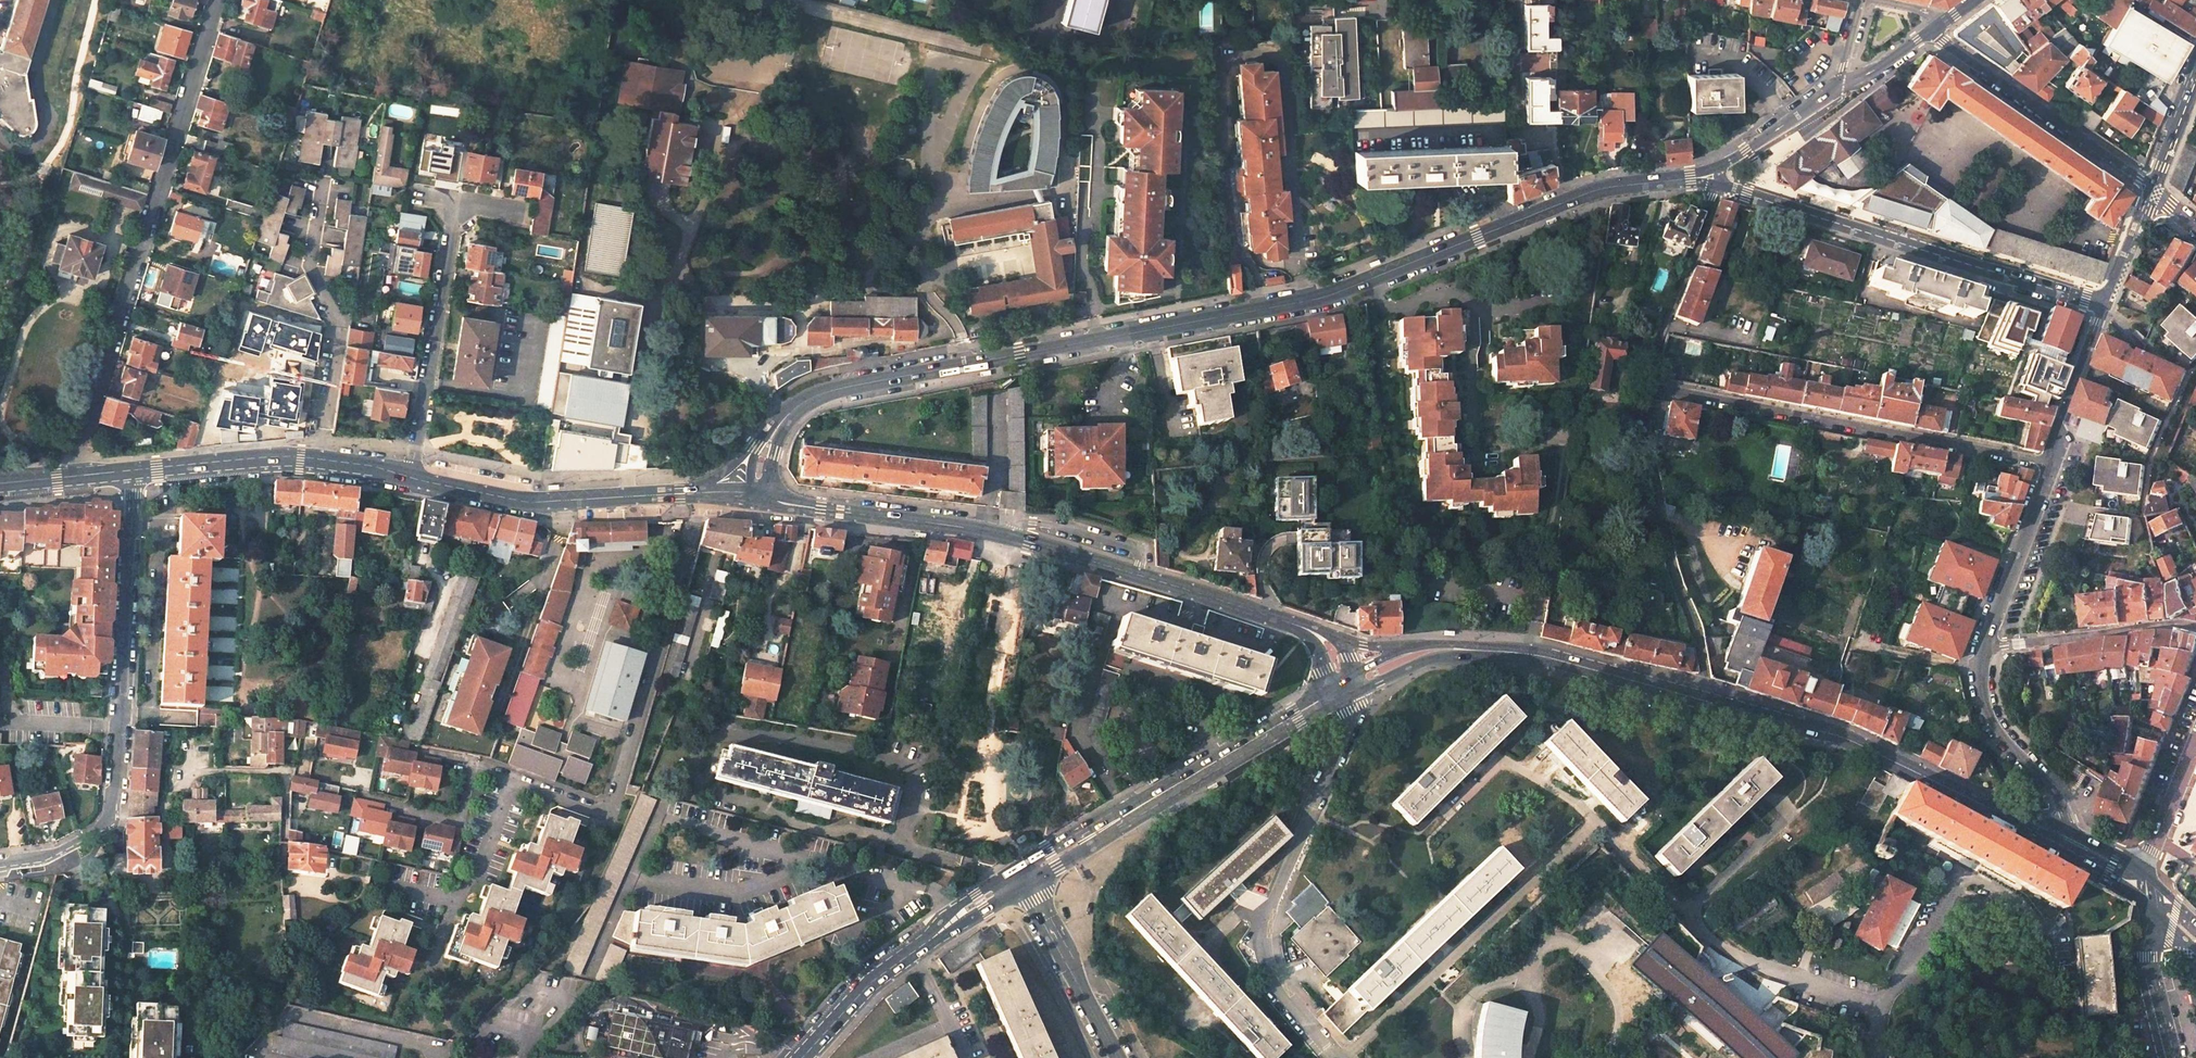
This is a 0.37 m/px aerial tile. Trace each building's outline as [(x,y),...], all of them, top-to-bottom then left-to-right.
[(28,55),(45,0),(16,0),(5,36),(4,36),(1,47),(28,55)] [(168,13),(185,18),(186,13),(190,14),(192,9),(195,9),(198,1),(194,0),(172,0),(168,13)] [(241,3),(248,5),(244,19),(259,24),(266,0),(242,0),(241,3)] [(259,24),(258,26),(270,30),(276,10),(278,11),(281,2),(276,0),(266,0),(259,24)] [(1061,23),(1094,31),(1102,0),(1067,0),(1061,23)] [(1676,5),(1674,7),(1674,10),(1676,12),(1676,26),(1686,26),(1685,0),(1675,0),(1676,5)] [(1750,7),(1749,13),(1769,16),(1769,13),(1772,0),(1750,0),(1750,7)] [(1769,13),(1769,16),(1791,21),(1795,0),(1772,0),(1769,13)] [(1791,21),(1791,22),(1803,24),(1805,11),(1802,6),(1803,0),(1795,0),(1791,21)] [(1834,0),(1810,0),(1809,9),(1830,13),(1826,30),(1837,32),(1845,2),(1834,0)] [(2014,0),(1995,0),(1991,3),(2010,28),(2020,20),(2026,16),(2014,0)] [(2039,0),(2014,0),(2026,16),(2031,12),(2042,4),(2039,0)] [(2061,2),(2058,5),(2073,18),(2078,11),(2069,4),(2066,0),(2059,0),(2061,2)] [(2096,16),(2111,26),(2126,1),(2127,0),(2105,0),(2096,16)] [(2187,48),(2189,40),(2175,26),(2156,14),(2145,7),(2139,3),(2134,0),(2127,0),(2126,1),(2111,26),(2103,42),(2113,50),(2149,70),(2166,79),(2187,48)] [(2153,0),(2149,0),(2145,7),(2156,14),(2161,6),(2157,2),(2153,0)] [(2165,0),(2161,6),(2156,14),(2193,36),(2195,30),(2195,27),(2195,19),(2189,15),(2177,8),(2165,0)] [(2010,28),(1991,3),(1972,17),(1954,31),(1954,36),(1972,48),(2003,70),(2024,47),(2010,28)] [(1548,4),(1524,4),(1525,49),(1549,48),(1556,48),(1556,36),(1545,36),(1545,22),(1548,22),(1548,19),(1549,19),(1548,4)] [(120,8),(113,6),(109,18),(116,20),(120,8)] [(2068,24),(2053,7),(2049,11),(2065,28),(2068,24)] [(324,13),(313,9),(311,17),(322,20),(324,13)] [(2033,15),(2031,12),(2026,16),(2039,31),(2046,41),(2053,35),(2044,24),(2041,27),(2034,19),(2033,15)] [(1359,97),(1354,16),(1333,17),(1334,17),(1334,24),(1322,25),(1310,26),(1314,100),(1359,97)] [(1656,20),(1639,20),(1640,36),(1656,38),(1656,20)] [(2033,36),(2020,20),(2010,28),(2024,47),(2029,53),(2046,41),(2039,31),(2033,36)] [(190,30),(166,23),(162,33),(168,35),(163,51),(182,57),(190,30)] [(1425,28),(1401,29),(1404,68),(1413,67),(1427,67),(1425,28)] [(2078,44),(2065,28),(2053,35),(2046,41),(2063,60),(2066,56),(2078,44)] [(253,43),(219,32),(212,54),(232,60),(231,65),(245,70),(253,43)] [(1222,34),(1211,36),(1211,42),(1211,46),(1223,44),(1222,34)] [(2063,60),(2046,41),(2029,53),(2024,47),(2003,70),(2019,81),(2033,90),(2045,78),(2046,77),(2063,60)] [(2095,50),(2085,42),(2078,44),(2091,59),(2097,55),(2095,50)] [(2091,59),(2078,44),(2066,56),(2078,64),(2085,69),(2086,67),(2091,59)] [(0,47),(0,118),(14,132),(19,134),(23,135),(26,135),(30,133),(34,128),(35,126),(36,120),(32,98),(29,99),(25,73),(23,72),(28,55),(1,47),(0,46),(0,47)] [(1945,65),(1928,54),(1906,86),(1923,97),(1922,98),(1932,105),(1940,93),(2014,144),(2089,196),(2081,208),(2098,219),(2108,225),(2130,193),(2113,181),(2114,180),(2106,174),(2096,167),(2095,168),(1963,78),(1964,77),(1955,71),(1946,64),(1945,65)] [(173,59),(161,55),(158,65),(140,60),(136,73),(148,77),(146,82),(152,84),(152,85),(165,88),(173,59)] [(641,177),(684,184),(695,124),(679,121),(681,114),(678,113),(683,85),(686,86),(688,72),(621,60),(614,103),(653,109),(658,110),(657,118),(651,118),(641,177)] [(1258,61),(1239,63),(1240,73),(1259,71),(1258,61)] [(1565,75),(1565,63),(1556,64),(1556,70),(1557,75),(1564,75),(1565,75)] [(2085,69),(2078,64),(2063,86),(2086,101),(2101,79),(2085,69)] [(1437,107),(1437,66),(1427,67),(1413,67),(1414,91),(1392,92),(1393,110),(1437,107)] [(1043,72),(1035,68),(1034,68),(1032,73),(1040,76),(1048,83),(1052,88),(1055,96),(1056,100),(1061,100),(1060,95),(1056,85),(1052,79),(1043,72)] [(1281,153),(1273,70),(1259,71),(1240,73),(1245,119),(1238,120),(1240,139),(1238,139),(1240,155),(1242,155),(1244,169),(1247,199),(1248,211),(1242,212),(1244,232),(1246,232),(1248,246),(1248,249),(1256,249),(1263,248),(1264,257),(1283,255),(1282,247),(1283,247),(1280,218),(1288,217),(1285,189),(1278,190),(1274,154),(1281,153)] [(1745,70),(1692,72),(1693,107),(1746,105),(1746,102),(1745,70)] [(1007,110),(1012,102),(1016,96),(1035,101),(1036,113),(1036,126),(1035,137),(1034,148),(1032,158),(1030,167),(1019,169),(1020,173),(986,183),(986,190),(1030,187),(1037,186),(1056,185),(1057,163),(1053,163),(1055,148),(1056,135),(1057,122),(1057,113),(1056,100),(1055,96),(1052,88),(1048,83),(1040,76),(1032,73),(1026,72),(1017,73),(1010,75),(1002,80),(997,87),(990,99),(984,111),(1003,119),(1007,110)] [(1550,76),(1525,77),(1526,122),(1551,121),(1557,121),(1557,109),(1546,109),(1546,95),(1549,95),(1549,92),(1550,92),(1550,76)] [(2058,85),(2045,78),(2033,90),(2047,101),(2058,85)] [(2114,84),(2107,79),(2104,83),(2118,92),(2120,89),(2120,88),(2114,84)] [(111,87),(90,80),(88,87),(109,94),(125,98),(127,89),(112,86),(111,87)] [(2147,97),(2151,93),(2145,86),(2141,82),(2132,97),(2147,106),(2152,102),(2149,99),(2147,97)] [(1898,104),(1883,84),(1861,101),(1876,120),(1898,104)] [(686,114),(691,87),(686,86),(683,85),(678,113),(681,114),(686,114)] [(1136,88),(1135,98),(1123,106),(1139,107),(1140,89),(1136,88)] [(1176,115),(1178,90),(1140,89),(1139,107),(1123,106),(1123,108),(1122,123),(1121,143),(1127,143),(1134,143),(1133,166),(1129,166),(1122,166),(1121,187),(1119,236),(1114,235),(1105,235),(1103,270),(1115,270),(1114,286),(1157,288),(1158,272),(1167,273),(1168,260),(1166,260),(1166,249),(1169,249),(1169,237),(1157,236),(1158,206),(1159,187),(1160,168),(1174,169),(1175,138),(1171,138),(1171,127),(1176,127),(1176,115)] [(1564,89),(1557,90),(1557,109),(1557,121),(1591,120),(1592,113),(1598,113),(1598,101),(1591,101),(1591,89),(1564,89)] [(2134,98),(2120,89),(2118,92),(2101,116),(2100,118),(2125,134),(2138,115),(2127,108),(2134,98)] [(1612,140),(1620,140),(1620,119),(1631,119),(1631,94),(1599,93),(1599,110),(1599,120),(1599,148),(1612,149),(1612,140)] [(228,103),(200,94),(196,107),(202,109),(198,123),(220,130),(228,103)] [(2165,107),(2156,98),(2152,102),(2147,106),(2162,115),(2165,107)] [(1820,131),(1776,163),(1792,187),(1832,157),(1846,176),(1867,161),(1855,145),(1879,127),(1878,126),(1883,122),(1881,119),(1877,122),(1876,120),(1861,101),(1820,131)] [(295,108),(279,103),(274,118),(290,123),(295,108)] [(158,109),(142,104),(138,117),(154,122),(158,109)] [(1353,126),(1505,119),(1504,104),(1441,107),(1437,107),(1393,110),(1352,111),(1353,126)] [(2101,116),(2083,104),(2073,118),(2083,125),(2091,131),(2100,118),(2101,116)] [(2147,106),(2142,113),(2145,117),(2158,126),(2162,115),(2147,106)] [(1122,123),(1123,108),(1117,108),(1116,109),(1114,113),(1114,116),(1114,119),(1115,121),(1117,123),(1122,123)] [(321,142),(336,145),(333,166),(352,169),(356,145),(360,119),(341,116),(341,121),(333,119),(326,118),(327,113),(308,110),(303,136),(299,160),(318,163),(321,142)] [(966,184),(966,191),(986,190),(986,183),(988,174),(989,165),(991,155),(993,146),(996,136),(999,128),(1003,119),(984,111),(979,124),(977,129),(974,137),(972,143),(971,151),(968,164),(967,173),(966,184)] [(388,160),(392,134),(390,134),(391,127),(381,126),(380,132),(376,158),(388,160)] [(164,139),(136,131),(127,159),(155,168),(164,139)] [(206,140),(188,134),(185,144),(195,147),(203,149),(206,140)] [(1090,182),(1093,135),(1080,134),(1078,181),(1083,181),(1090,182)] [(1689,138),(1664,140),(1666,154),(1667,163),(1669,163),(1691,161),(1691,160),(1689,138)] [(2188,138),(2170,183),(2182,194),(2195,161),(2195,142),(2188,138)] [(218,143),(206,140),(203,149),(216,153),(222,155),(230,158),(234,145),(220,139),(218,143)] [(1505,145),(1506,156),(1525,153),(1524,142),(1518,142),(1518,139),(1505,140),(1505,145)] [(457,182),(463,147),(441,143),(440,151),(423,147),(419,169),(436,172),(435,179),(457,182)] [(1127,143),(1126,147),(1130,152),(1129,166),(1133,166),(1134,143),(1127,143)] [(1505,145),(1354,151),(1356,182),(1506,176),(1506,164),(1506,156),(1505,145)] [(203,149),(195,147),(194,150),(215,156),(216,153),(203,149)] [(215,156),(194,150),(191,161),(198,164),(194,176),(187,174),(183,185),(204,191),(214,158),(215,156)] [(478,154),(468,152),(464,175),(493,180),(496,157),(486,155),(487,151),(479,150),(478,154)] [(1525,153),(1506,156),(1506,164),(1534,159),(1534,152),(1525,153)] [(2146,158),(2139,154),(2135,161),(2143,166),(2146,158)] [(1656,156),(1645,157),(1646,165),(1659,164),(1659,158),(1656,158),(1656,156)] [(503,159),(496,157),(493,180),(500,181),(503,159)] [(388,160),(376,158),(372,182),(405,187),(408,168),(401,167),(387,165),(388,160)] [(1570,163),(1561,163),(1561,181),(1570,179),(1570,163)] [(1552,164),(1506,177),(1507,201),(1532,192),(1552,184),(1552,164)] [(1931,211),(1944,197),(1900,166),(1855,200),(1859,201),(1857,207),(1871,212),(1896,219),(1897,216),(1905,219),(1904,222),(1922,228),(1926,203),(1931,211)] [(1977,199),(1996,172),(1995,171),(1990,168),(1987,166),(1968,192),(1972,195),(1976,198),(1977,199)] [(541,173),(515,168),(511,191),(536,195),(529,233),(545,235),(552,198),(555,176),(541,173)] [(1238,194),(1244,199),(1247,199),(1244,169),(1240,169),(1236,175),(1238,194)] [(1996,172),(1977,199),(1982,202),(1985,204),(2004,177),(2000,175),(1996,172)] [(135,178),(126,175),(123,185),(147,193),(149,185),(135,180),(135,178)] [(110,182),(105,198),(142,210),(147,193),(123,185),(110,182)] [(390,195),(392,185),(372,182),(370,192),(390,195)] [(261,218),(255,239),(272,244),(268,258),(283,262),(289,243),(285,242),(287,235),(295,238),(296,234),(283,230),(282,234),(279,233),(280,229),(284,216),(285,212),(288,212),(287,217),(300,220),(301,217),(294,215),(296,207),(300,208),(306,189),(292,184),(288,196),(270,190),(264,209),(261,218)] [(1037,186),(1030,187),(1038,202),(1044,201),(1037,186)] [(1167,191),(1168,187),(1159,187),(1158,206),(1167,207),(1167,203),(1169,203),(1170,202),(1171,201),(1172,198),(1172,196),(1172,193),(1169,191),(1167,191)] [(1944,197),(1966,212),(1970,207),(1948,192),(1944,197)] [(359,264),(363,238),(367,216),(348,212),(350,200),(335,197),(333,217),(335,217),(334,226),(327,225),(327,228),(341,231),(341,227),(345,227),(344,232),(342,245),(342,249),(338,248),(338,244),(324,242),(324,246),(331,246),(330,255),(326,254),(323,274),(338,277),(340,263),(359,266),(359,264)] [(1966,212),(1944,197),(1931,211),(1926,203),(1922,228),(1988,248),(1996,233),(1989,229),(1989,228),(1968,213),(1966,212)] [(264,209),(228,198),(225,208),(261,218),(264,209)] [(1038,202),(949,219),(952,238),(1032,223),(1042,280),(967,293),(971,312),(1002,307),(1001,300),(1007,298),(1008,305),(1016,303),(1016,304),(1065,295),(1061,273),(1051,218),(1051,214),(1049,203),(1048,200),(1044,201),(1038,202)] [(1736,205),(1719,201),(1709,229),(1694,268),(1713,272),(1718,258),(1721,249),(1736,206),(1736,205)] [(619,275),(628,218),(611,215),(613,205),(596,202),(585,270),(619,275)] [(628,218),(630,208),(613,205),(611,215),(628,218)] [(1617,208),(1609,207),(1608,216),(1605,243),(1632,247),(1633,246),(1634,232),(1626,231),(1627,225),(1626,223),(1622,223),(1624,209),(1617,208)] [(1993,223),(1971,208),(1968,213),(1989,228),(1993,223)] [(1701,215),(1687,209),(1683,219),(1677,216),(1675,218),(1671,226),(1666,224),(1661,238),(1688,249),(1701,215)] [(217,223),(177,211),(170,231),(202,242),(204,237),(212,239),(217,223)] [(423,236),(427,216),(406,212),(401,211),(399,220),(395,242),(417,246),(419,235),(423,236)] [(1066,216),(1051,218),(1061,273),(1070,271),(1071,249),(1066,216)] [(2054,250),(1996,232),(1996,233),(1988,248),(2049,267),(2054,250)] [(102,244),(69,234),(66,245),(61,243),(57,254),(62,256),(59,266),(61,267),(61,269),(62,272),(66,273),(69,271),(70,270),(79,272),(92,276),(102,244)] [(2157,278),(2160,280),(2173,286),(2186,269),(2195,252),(2195,247),(2180,241),(2157,278)] [(424,275),(428,252),(415,250),(415,246),(391,242),(386,269),(424,275)] [(493,246),(469,242),(465,266),(474,268),(489,270),(500,272),(503,255),(491,253),(493,246)] [(1856,257),(1810,243),(1803,266),(1849,280),(1856,257)] [(2106,263),(2055,247),(2054,250),(2049,267),(2061,271),(2099,283),(2106,263)] [(1728,251),(1721,249),(1718,258),(1725,260),(1728,251)] [(1750,253),(1741,251),(1737,266),(1745,269),(1750,253)] [(1239,291),(1237,263),(1230,264),(1230,252),(1225,253),(1228,293),(1239,291)] [(1903,270),(1876,262),(1869,285),(1889,292),(1888,296),(1906,302),(1905,304),(1933,313),(1934,311),(1952,316),(1953,312),(1974,318),(1981,295),(1954,287),(1903,270)] [(196,273),(167,264),(159,289),(160,289),(156,303),(177,309),(181,296),(189,298),(196,273)] [(2181,284),(2191,293),(2193,291),(2195,293),(2195,267),(2181,284)] [(489,270),(474,268),(469,300),(507,306),(510,287),(497,285),(499,272),(489,270)] [(1713,272),(1694,268),(1683,296),(1674,317),(1697,326),(1703,309),(1716,273),(1713,272)] [(266,303),(315,318),(316,318),(317,316),(317,314),(313,306),(311,305),(312,301),(309,295),(312,292),(311,289),(313,288),(305,274),(296,279),(276,273),(274,280),(276,281),(273,293),(270,292),(266,303)] [(2156,288),(2133,274),(2127,281),(2125,286),(2147,299),(2158,306),(2165,297),(2173,286),(2160,280),(2156,288)] [(1266,278),(1267,286),(1285,283),(1284,276),(1266,278)] [(571,282),(562,281),(556,314),(566,316),(570,292),(571,282)] [(1114,286),(1115,294),(1143,295),(1156,293),(1157,288),(1114,286)] [(1085,302),(1085,291),(1073,291),(1072,301),(1085,302)] [(598,296),(570,292),(566,316),(566,317),(559,361),(586,365),(598,296)] [(361,294),(355,293),(352,310),(358,311),(361,294)] [(916,296),(864,295),(864,301),(830,300),(830,317),(814,317),(807,325),(807,343),(831,343),(831,334),(892,334),(892,338),(915,338),(915,337),(922,337),(927,332),(927,325),(922,320),(915,319),(916,296)] [(640,303),(598,296),(586,365),(629,372),(640,303)] [(2034,312),(1993,299),(1978,330),(1975,338),(1988,342),(1986,346),(2014,355),(2016,348),(2022,350),(2034,312)] [(420,305),(396,301),(391,327),(416,331),(420,305)] [(2195,358),(2195,314),(2183,304),(2165,326),(2173,332),(2170,336),(2195,358)] [(1364,305),(1354,309),(1356,321),(1365,321),(1364,305)] [(2077,318),(2051,308),(2037,345),(2063,354),(2064,354),(2077,318)] [(1425,465),(1426,481),(1423,481),(1424,505),(1442,504),(1442,498),(1448,498),(1448,504),(1448,505),(1459,505),(1466,504),(1479,504),(1479,508),(1488,508),(1488,512),(1492,512),(1509,512),(1509,515),(1532,514),(1531,496),(1526,497),(1525,491),(1531,490),(1533,490),(1532,479),(1532,472),(1531,458),(1513,459),(1513,470),(1514,474),(1507,474),(1503,474),(1498,474),(1499,480),(1499,484),(1491,484),(1468,485),(1464,485),(1464,478),(1463,465),(1461,466),(1458,466),(1456,466),(1455,457),(1454,445),(1448,445),(1447,428),(1447,420),(1450,420),(1454,420),(1453,402),(1450,402),(1450,399),(1449,396),(1446,396),(1446,392),(1445,370),(1443,370),(1442,354),(1453,354),(1458,353),(1458,345),(1461,345),(1461,336),(1469,336),(1468,312),(1437,314),(1437,320),(1431,320),(1432,324),(1418,325),(1418,321),(1389,322),(1390,333),(1399,333),(1399,341),(1404,340),(1404,347),(1405,364),(1405,372),(1405,375),(1414,375),(1415,391),(1416,407),(1413,408),(1414,417),(1414,423),(1417,422),(1418,434),(1418,441),(1419,443),(1424,443),(1425,457),(1425,458),(1425,465)] [(322,335),(250,313),(238,350),(260,356),(264,343),(271,345),(270,348),(318,362),(322,335)] [(1662,315),(1656,313),(1651,325),(1658,327),(1662,315)] [(551,315),(536,410),(550,413),(554,391),(556,377),(559,361),(566,317),(551,315)] [(773,316),(704,315),(703,353),(756,354),(756,343),(774,343),(782,342),(789,339),(794,333),(794,325),(789,318),(782,315),(773,316)] [(495,322),(462,316),(452,378),(485,384),(495,322)] [(1334,318),(1306,323),(1308,340),(1310,350),(1342,345),(1338,317),(1334,318)] [(202,328),(180,322),(176,337),(176,338),(190,342),(197,344),(202,328)] [(1306,323),(1295,325),(1296,329),(1296,337),(1301,340),(1308,340),(1306,323)] [(228,328),(220,325),(218,333),(226,335),(228,328)] [(392,326),(386,325),(382,350),(411,355),(414,338),(406,337),(407,332),(401,331),(401,328),(391,327),(392,326)] [(978,332),(971,333),(973,341),(986,339),(984,327),(977,329),(978,332)] [(372,333),(349,329),(346,345),(370,349),(372,333)] [(1510,382),(1528,381),(1528,384),(1550,383),(1550,364),(1544,364),(1544,359),(1550,359),(1553,359),(1552,347),(1552,339),(1552,329),(1518,331),(1519,344),(1514,344),(1514,352),(1503,353),(1489,354),(1489,368),(1476,369),(1476,383),(1501,382),(1510,382)] [(2153,391),(2171,398),(2177,385),(2180,385),(2186,370),(2163,360),(2162,362),(2130,349),(2131,346),(2105,335),(2104,335),(2102,341),(2098,350),(2100,352),(2094,365),(2113,374),(2112,377),(2129,384),(2131,380),(2145,385),(2143,390),(2151,393),(2153,391)] [(176,337),(174,336),(171,345),(187,350),(190,342),(176,338),(176,337)] [(155,343),(133,337),(129,350),(132,351),(128,364),(146,369),(153,371),(155,364),(148,363),(152,350),(159,353),(161,346),(155,343)] [(1197,344),(1167,349),(1176,395),(1188,393),(1190,404),(1191,408),(1195,407),(1198,426),(1227,420),(1224,406),(1222,397),(1227,396),(1225,386),(1237,384),(1228,337),(1228,338),(1197,344)] [(1623,345),(1596,341),(1589,389),(1604,391),(1609,359),(1621,360),(1623,345)] [(370,349),(346,345),(341,381),(348,382),(374,386),(374,382),(367,380),(370,359),(377,360),(377,362),(409,368),(411,355),(379,350),(370,349)] [(2063,354),(2037,345),(2033,356),(2050,363),(2052,358),(2060,362),(2063,354)] [(1397,348),(1398,365),(1401,365),(1405,364),(1404,347),(1400,347),(1397,348)] [(863,359),(876,358),(875,351),(864,352),(861,349),(858,349),(855,352),(852,351),(846,351),(847,359),(808,361),(808,359),(794,360),(782,368),(783,370),(773,376),(776,390),(777,389),(779,388),(781,386),(783,385),(785,384),(787,382),(789,381),(791,380),(793,379),(795,378),(798,377),(800,376),(802,375),(804,374),(807,373),(809,373),(811,372),(814,371),(816,371),(818,370),(820,369),(823,369),(825,368),(827,368),(850,363),(859,360),(862,358),(863,359)] [(219,359),(205,355),(203,362),(217,366),(219,359)] [(2033,356),(2030,355),(2024,369),(2027,370),(2025,378),(2022,376),(2018,385),(2021,386),(2019,391),(2033,396),(2029,405),(2043,407),(2048,396),(2056,399),(2063,381),(2066,373),(2059,370),(2060,366),(2059,366),(2060,362),(2052,358),(2050,363),(2033,356)] [(1271,378),(1262,382),(1264,395),(1278,389),(1279,392),(1284,391),(1283,388),(1297,383),(1289,361),(1267,369),(1271,378)] [(1773,378),(1764,377),(1764,379),(1760,398),(1780,402),(1798,405),(1802,384),(1787,381),(1790,366),(1780,364),(1778,379),(1773,378)] [(144,371),(125,366),(121,378),(126,380),(119,400),(128,402),(134,404),(144,371)] [(627,382),(571,373),(565,415),(613,423),(619,424),(620,424),(627,382)] [(1738,394),(1760,398),(1764,379),(1737,374),(1732,373),(1728,392),(1738,394)] [(1888,377),(1882,375),(1878,391),(1873,420),(1892,423),(1909,427),(1913,406),(1918,382),(1911,381),(1909,390),(1900,388),(1901,387),(1895,386),(1895,387),(1887,386),(1888,377)] [(556,377),(554,391),(562,392),(564,378),(556,377)] [(305,383),(274,379),(271,399),(233,395),(231,401),(224,400),(215,427),(256,433),(258,418),(266,419),(266,425),(298,430),(305,383)] [(2114,391),(2085,380),(2079,398),(2073,414),(2109,427),(2115,409),(2116,405),(2110,403),(2114,391)] [(348,382),(341,381),(338,397),(346,398),(348,382)] [(1840,391),(1802,384),(1798,405),(1819,409),(1836,412),(1840,391)] [(406,391),(376,386),(370,417),(386,420),(387,412),(402,414),(406,391)] [(1023,387),(1007,390),(1009,492),(1024,494),(1023,387)] [(1859,393),(1840,390),(1840,391),(1836,412),(1855,416),(1873,420),(1878,391),(1860,387),(1859,393)] [(2184,419),(2192,423),(2195,418),(2195,392),(2184,419)] [(985,394),(970,397),(971,460),(986,461),(985,394)] [(119,400),(107,396),(99,419),(120,425),(128,402),(119,400)] [(1697,408),(1652,399),(1650,430),(1656,463),(1672,466),(1677,440),(1674,440),(1675,437),(1691,440),(1697,408)] [(2008,400),(2000,399),(1996,416),(2029,423),(2047,427),(2053,409),(2043,407),(2029,405),(2008,400)] [(2115,409),(2109,427),(2119,430),(2114,444),(2148,454),(2161,418),(2138,409),(2139,406),(2121,400),(2117,409),(2115,409)] [(345,404),(337,403),(336,412),(344,413),(345,404)] [(1949,413),(1913,406),(1909,427),(1928,430),(1945,433),(1949,413)] [(2090,440),(2103,445),(2104,441),(2105,435),(2109,427),(2073,414),(2070,423),(2072,428),(2092,436),(2090,440)] [(550,419),(546,443),(555,443),(559,420),(550,419)] [(199,424),(186,420),(177,448),(192,447),(199,424)] [(2047,427),(2029,423),(2023,450),(2037,453),(2047,427)] [(1117,428),(1093,429),(1094,434),(1080,434),(1042,435),(1042,449),(1045,449),(1046,456),(1042,456),(1042,473),(1062,473),(1062,477),(1072,477),(1078,483),(1078,490),(1106,489),(1106,487),(1119,486),(1117,428)] [(617,431),(611,430),(610,440),(628,443),(630,433),(617,431)] [(644,467),(647,447),(608,442),(608,439),(559,431),(556,447),(554,447),(550,469),(644,467)] [(1380,438),(1361,439),(1362,445),(1371,444),(1371,451),(1381,451),(1380,438)] [(1894,446),(1866,440),(1864,452),(1892,457),(1894,446)] [(1280,445),(1270,446),(1272,461),(1281,460),(1280,445)] [(1918,450),(1894,446),(1892,457),(1889,473),(1901,475),(1901,469),(1938,476),(1942,455),(1918,450)] [(825,453),(800,450),(799,459),(802,460),(800,478),(812,479),(812,477),(823,478),(860,482),(863,457),(843,455),(843,453),(838,452),(838,454),(830,453),(831,451),(826,451),(825,453)] [(2170,451),(2167,459),(2175,463),(2174,465),(2180,468),(2191,474),(2195,469),(2195,467),(2170,451)] [(1958,458),(1942,455),(1938,476),(1937,481),(1953,484),(1956,470),(1958,458)] [(882,459),(863,457),(860,482),(899,487),(916,489),(920,464),(900,461),(900,459),(895,459),(895,461),(887,460),(888,458),(882,457),(882,459)] [(2120,459),(2102,457),(2098,486),(2109,487),(2108,492),(2142,496),(2146,465),(2120,462),(2120,459)] [(939,466),(920,464),(916,489),(955,494),(964,495),(964,497),(976,498),(978,480),(981,481),(982,471),(970,469),(957,468),(957,466),(952,465),(952,468),(944,467),(945,464),(939,464),(939,466)] [(2180,468),(2174,475),(2180,484),(2188,477),(2191,474),(2180,468)] [(2030,471),(2018,469),(2015,480),(1986,473),(1985,478),(1982,494),(1981,503),(2018,506),(2030,471)] [(2188,477),(2195,491),(2195,469),(2191,474),(2188,477)] [(1357,578),(1357,544),(1350,544),(1350,529),(1306,530),(1305,478),(1279,478),(1279,488),(1273,488),(1273,509),(1280,509),(1280,519),(1296,519),(1296,530),(1297,574),(1326,574),(1326,572),(1335,572),(1335,578),(1357,578)] [(1953,484),(1937,481),(1935,487),(1952,490),(1953,484)] [(286,483),(275,482),(272,505),(300,506),(302,484),(286,483)] [(2166,483),(2156,485),(2147,518),(2169,512),(2166,495),(2168,494),(2166,483)] [(315,485),(302,484),(300,506),(328,510),(337,511),(336,526),(354,528),(357,490),(342,488),(315,485)] [(1975,486),(1965,485),(1963,501),(1972,502),(1975,486)] [(2141,512),(2142,496),(2108,492),(2109,487),(2098,486),(2095,507),(2141,512)] [(1009,492),(1000,491),(998,508),(1024,511),(1024,494),(1009,492)] [(432,503),(422,501),(416,537),(438,542),(440,534),(445,506),(432,503)] [(1981,503),(1978,503),(1977,514),(1982,516),(1990,518),(1987,526),(2008,533),(2014,516),(2018,506),(1981,503)] [(95,675),(106,676),(107,658),(107,650),(107,641),(109,605),(110,595),(110,586),(112,549),(112,548),(112,545),(112,538),(113,514),(107,514),(108,506),(98,506),(96,506),(96,509),(88,508),(83,508),(82,508),(82,510),(63,509),(63,512),(47,511),(47,514),(44,513),(41,513),(22,512),(22,516),(20,566),(79,569),(79,581),(74,581),(73,590),(70,593),(70,607),(72,608),(76,608),(74,630),(62,639),(62,640),(61,640),(32,638),(32,642),(31,671),(40,672),(42,670),(59,670),(62,673),(75,674),(77,672),(78,671),(91,672),(92,672),(95,675)] [(469,511),(445,506),(440,534),(480,542),(480,543),(489,545),(499,517),(498,517),(469,511)] [(365,512),(355,511),(354,528),(353,531),(362,532),(365,512)] [(365,512),(362,532),(384,536),(387,515),(365,511),(365,512)] [(1493,520),(1509,519),(1509,515),(1509,512),(1492,512),(1493,520)] [(2160,518),(2151,520),(2159,536),(2164,533),(2183,524),(2177,512),(2169,516),(2168,514),(2160,518)] [(0,573),(20,574),(20,566),(22,516),(10,516),(3,515),(0,515),(0,573)] [(519,520),(499,516),(498,517),(499,517),(489,545),(486,554),(509,559),(511,551),(527,554),(537,557),(541,544),(531,541),(535,524),(519,520)] [(2085,539),(2129,545),(2132,519),(2111,516),(2110,520),(2094,518),(2092,522),(2091,527),(2089,527),(2085,539)] [(213,519),(180,518),(179,523),(178,556),(178,558),(168,558),(165,623),(164,627),(164,632),(162,671),(162,676),(162,681),(160,705),(202,707),(209,561),(219,562),(219,557),(221,520),(213,519)] [(723,522),(706,521),(699,546),(710,549),(734,556),(740,538),(747,538),(748,524),(723,522)] [(571,530),(555,576),(545,604),(521,672),(539,678),(558,626),(569,592),(574,567),(576,567),(581,568),(584,552),(584,544),(644,542),(644,523),(609,525),(573,524),(571,530)] [(632,545),(649,544),(648,523),(644,523),(644,542),(584,544),(584,552),(632,550),(632,545)] [(354,528),(336,526),(333,555),(337,559),(335,578),(349,578),(353,531),(354,528)] [(796,527),(774,526),(772,540),(794,542),(796,527)] [(1164,528),(1155,529),(1156,538),(1157,567),(1167,569),(1167,546),(1166,546),(1164,528)] [(827,531),(814,530),(812,548),(818,549),(818,554),(819,556),(828,557),(830,555),(830,550),(840,552),(844,533),(827,531)] [(1237,531),(1219,530),(1218,542),(1216,542),(1214,570),(1244,573),(1247,544),(1236,543),(1237,531)] [(747,538),(740,538),(734,556),(733,561),(766,567),(772,540),(758,539),(747,538)] [(766,567),(781,571),(787,542),(772,540),(766,567)] [(1968,552),(1941,543),(1933,568),(1939,570),(1935,581),(1943,584),(1942,587),(1946,588),(1942,600),(1962,607),(1967,593),(1977,596),(1979,590),(1982,581),(1986,582),(1993,561),(1968,552)] [(861,584),(858,596),(866,598),(864,609),(856,607),(854,615),(871,619),(871,620),(879,622),(880,620),(892,623),(898,592),(900,593),(907,558),(896,556),(895,554),(868,549),(866,559),(861,584)] [(1781,560),(1755,552),(1736,612),(1730,611),(1726,622),(1751,630),(1764,634),(1768,623),(1762,621),(1781,560)] [(2177,567),(2172,555),(2159,561),(2167,581),(2179,576),(2175,568),(2177,567)] [(861,584),(866,559),(859,558),(854,583),(861,584)] [(1995,563),(1993,561),(1986,582),(1982,581),(1979,590),(1982,591),(1982,589),(1984,589),(1991,574),(1995,563)] [(1048,565),(1039,563),(1037,571),(1036,574),(1036,576),(1045,578),(1048,565)] [(482,567),(476,565),(472,577),(478,579),(482,567)] [(420,568),(411,566),(407,582),(424,583),(424,578),(422,576),(418,575),(420,568)] [(1252,567),(1247,568),(1248,577),(1245,577),(1246,594),(1256,598),(1253,576),(1252,567)] [(1935,581),(1939,570),(1933,568),(1932,568),(1929,579),(1935,581)] [(810,571),(802,570),(797,593),(806,594),(810,571)] [(2137,578),(2099,570),(2098,575),(2110,577),(2121,580),(2120,581),(2136,584),(2137,578)] [(729,576),(717,572),(710,598),(722,601),(729,576)] [(1099,579),(1083,574),(1078,599),(1050,592),(1045,616),(1082,625),(1085,611),(1089,596),(1095,598),(1099,579)] [(475,581),(461,575),(425,675),(426,675),(439,681),(475,581)] [(2180,579),(2181,581),(2190,608),(2193,615),(2195,614),(2195,582),(2192,575),(2180,579)] [(2121,580),(2110,577),(2109,594),(2121,593),(2120,581),(2121,580)] [(2147,581),(2137,578),(2136,584),(2147,586),(2149,607),(2166,605),(2165,589),(2163,580),(2147,581)] [(2121,593),(2121,624),(2121,625),(2138,622),(2150,620),(2149,607),(2147,586),(2136,584),(2120,581),(2121,593)] [(2183,612),(2190,608),(2181,581),(2172,585),(2172,589),(2173,618),(2183,612)] [(424,583),(407,582),(403,601),(423,605),(429,585),(429,584),(424,583)] [(437,587),(429,585),(423,605),(422,610),(421,612),(429,614),(437,587)] [(1538,597),(1548,600),(1549,595),(1550,589),(1540,587),(1538,597)] [(1942,600),(1946,588),(1942,587),(1937,599),(1942,600)] [(2109,594),(2081,597),(2084,628),(2103,626),(2121,624),(2121,593),(2109,594)] [(701,598),(686,594),(663,673),(678,677),(701,598)] [(858,596),(856,607),(864,609),(866,598),(858,596)] [(1355,612),(1348,613),(1344,627),(1356,631),(1370,630),(1370,635),(1370,636),(1398,635),(1397,608),(1397,603),(1397,598),(1387,598),(1388,604),(1369,605),(1369,610),(1355,610),(1355,612)] [(638,610),(617,602),(610,623),(630,630),(638,610)] [(1957,617),(1959,614),(1935,605),(1933,609),(1920,604),(1912,625),(1917,626),(1914,634),(1913,634),(1910,642),(1957,659),(1960,650),(1956,649),(1959,641),(1963,643),(1967,631),(1971,622),(1957,617)] [(1340,605),(1337,607),(1332,623),(1344,627),(1348,613),(1349,610),(1347,607),(1340,605)] [(1854,639),(1864,607),(1855,605),(1845,636),(1849,637),(1854,639)] [(2158,620),(2166,619),(2166,605),(2149,607),(2150,620),(2158,620)] [(70,607),(69,630),(61,636),(61,640),(62,640),(62,639),(74,630),(76,608),(72,608),(70,607)] [(727,613),(720,611),(710,646),(716,648),(719,639),(720,640),(727,613)] [(1110,618),(1091,612),(1084,642),(1101,648),(1110,618)] [(1267,662),(1123,616),(1112,650),(1257,695),(1267,662)] [(1574,617),(1567,616),(1563,630),(1543,625),(1541,637),(1567,644),(1573,621),(1574,617)] [(791,620),(777,617),(775,629),(789,632),(791,620)] [(1616,632),(1573,621),(1567,644),(1600,652),(1622,658),(1627,639),(1615,636),(1616,632)] [(1204,627),(1193,624),(1190,634),(1201,638),(1204,627)] [(1755,661),(1759,651),(1761,644),(1764,634),(1734,625),(1726,649),(1722,663),(1725,664),(1723,669),(1735,673),(1739,672),(1750,675),(1754,661),(1755,661)] [(1914,634),(1917,626),(1912,625),(1907,641),(1910,642),(1913,634),(1914,634)] [(2145,632),(2140,667),(2151,667),(2152,659),(2154,647),(2157,630),(2151,631),(2145,632)] [(2167,631),(2157,630),(2154,647),(2166,647),(2173,648),(2176,631),(2167,631)] [(2176,630),(2176,631),(2173,648),(2194,653),(2195,648),(2195,635),(2176,630)] [(2138,633),(2130,634),(2130,639),(2127,664),(2140,667),(2145,632),(2138,633)] [(1808,648),(1767,634),(1763,644),(1804,659),(1808,648)] [(464,637),(458,635),(454,645),(460,647),(464,637)] [(1680,647),(1627,636),(1627,639),(1622,658),(1633,660),(1648,664),(1675,670),(1677,657),(1680,647)] [(2119,637),(2109,638),(2106,652),(2106,667),(2109,666),(2125,667),(2126,667),(2127,664),(2130,639),(2122,639),(2122,637),(2119,637)] [(472,658),(478,642),(481,644),(482,641),(474,638),(473,641),(468,657),(472,658)] [(2075,645),(2057,650),(2059,664),(2053,666),(2049,667),(2050,677),(2060,674),(2084,671),(2106,667),(2106,652),(2109,638),(2096,641),(2080,644),(2075,645)] [(465,677),(459,696),(456,705),(449,725),(452,727),(480,736),(490,705),(497,707),(502,690),(496,688),(508,653),(481,644),(478,642),(472,658),(465,677)] [(644,654),(606,643),(585,711),(623,723),(644,654)] [(1763,644),(1761,644),(1759,651),(1755,661),(1802,676),(1808,660),(1804,659),(1763,644)] [(2173,648),(2166,647),(2163,661),(2162,668),(2165,668),(2186,676),(2190,665),(2194,653),(2173,648)] [(2050,651),(2040,652),(2037,665),(2049,667),(2053,666),(2050,651)] [(1696,661),(1677,657),(1675,670),(1689,672),(1697,673),(1696,661)] [(851,678),(850,688),(847,688),(842,691),(841,698),(847,699),(844,712),(857,714),(857,716),(876,720),(878,710),(880,711),(883,694),(881,694),(887,664),(860,659),(857,661),(856,667),(859,668),(857,679),(851,678)] [(2163,661),(2152,659),(2151,667),(2162,668),(2163,661)] [(1842,672),(1809,660),(1806,667),(1834,677),(1840,679),(1842,672)] [(1745,690),(1828,717),(1835,696),(1838,688),(1819,682),(1818,685),(1810,682),(1801,679),(1802,676),(1755,661),(1754,661),(1750,675),(1745,689),(1745,690)] [(762,665),(746,662),(745,668),(760,672),(761,670),(762,665)] [(2125,667),(2110,666),(2112,678),(2126,677),(2125,667)] [(2151,667),(2140,667),(2141,683),(2160,683),(2165,668),(2162,668),(2151,667)] [(780,674),(761,670),(760,672),(745,668),(740,691),(775,699),(780,674)] [(2186,676),(2165,668),(2160,683),(2156,695),(2154,700),(2164,700),(2167,689),(2184,695),(2187,687),(2191,678),(2186,676)] [(1119,674),(1104,669),(1084,732),(1114,779),(1127,771),(1102,730),(1110,706),(1119,674)] [(521,672),(503,722),(521,728),(539,678),(521,672)] [(1735,686),(1745,689),(1750,675),(1739,672),(1735,673),(1735,686)] [(439,681),(426,675),(420,693),(422,694),(407,736),(420,742),(441,682),(439,681)] [(459,696),(465,677),(461,676),(454,695),(459,696)] [(2145,686),(2141,687),(2142,700),(2151,700),(2154,700),(2156,695),(2151,691),(2146,692),(2145,686)] [(87,696),(101,697),(101,688),(88,687),(87,696)] [(2180,704),(2184,695),(2167,689),(2164,700),(2154,700),(2151,700),(2150,708),(2158,709),(2160,709),(2153,725),(2166,730),(2168,731),(2171,724),(2175,714),(2180,704)] [(1884,713),(1835,696),(1828,717),(1848,723),(1856,726),(1876,736),(1884,713)] [(838,710),(844,712),(847,699),(841,698),(838,710)] [(1411,823),(1518,717),(1499,698),(1486,711),(1391,804),(1411,823)] [(449,725),(456,705),(452,703),(444,724),(444,727),(451,729),(452,727),(449,725)] [(932,705),(924,703),(922,713),(930,714),(932,705)] [(1905,715),(1885,709),(1884,713),(1876,736),(1884,740),(1895,745),(1905,715)] [(2133,709),(2115,709),(2116,717),(2132,718),(2134,719),(2133,709)] [(224,729),(225,716),(216,716),(215,727),(215,728),(224,729)] [(2113,751),(2113,753),(2125,753),(2132,718),(2116,717),(2117,728),(2113,751)] [(264,719),(252,718),(251,755),(266,755),(266,734),(264,734),(264,719)] [(264,734),(266,734),(281,734),(281,736),(296,737),(296,728),(297,728),(298,720),(297,720),(297,721),(264,719),(264,734)] [(1547,743),(1624,821),(1648,798),(1571,719),(1547,743)] [(297,728),(296,737),(301,738),(303,738),(304,721),(298,720),(297,728)] [(1017,722),(1009,721),(1008,728),(1016,730),(1017,722)] [(360,732),(319,723),(317,736),(326,738),(323,751),(354,757),(360,732)] [(587,784),(593,765),(589,763),(598,739),(574,730),(569,744),(567,749),(559,746),(560,741),(562,734),(538,725),(535,733),(534,737),(520,732),(508,764),(556,781),(559,772),(563,774),(562,775),(587,784)] [(520,732),(534,737),(535,733),(521,728),(520,732)] [(160,733),(135,731),(134,741),(134,749),(162,750),(162,746),(160,746),(160,733)] [(281,734),(266,734),(266,755),(266,764),(282,765),(281,736),(281,734)] [(385,769),(393,771),(394,774),(398,775),(402,774),(410,776),(415,757),(415,756),(415,755),(407,753),(404,752),(406,742),(381,736),(377,755),(387,757),(385,769)] [(1064,739),(1062,746),(1069,757),(1074,753),(1064,738),(1064,739)] [(2138,754),(2135,766),(2150,771),(2153,765),(2161,744),(2141,738),(2138,754)] [(1975,755),(1948,741),(1944,750),(1937,766),(1948,771),(1964,779),(1975,755)] [(1297,742),(1284,750),(1289,758),(1302,751),(1297,742)] [(1944,750),(1926,742),(1919,757),(1937,766),(1944,750)] [(813,768),(729,746),(725,761),(719,759),(714,779),(887,823),(892,806),(896,789),(829,772),(830,767),(814,763),(813,768)] [(132,768),(158,770),(158,758),(161,758),(162,750),(134,749),(133,758),(132,768)] [(1069,757),(1058,764),(1057,773),(1067,789),(1088,775),(1074,753),(1069,757)] [(2125,753),(2113,753),(2112,759),(2128,764),(2135,766),(2138,754),(2125,753)] [(99,785),(100,768),(98,767),(99,758),(84,756),(75,754),(73,775),(76,782),(99,785)] [(266,755),(251,755),(251,768),(265,768),(267,766),(266,764),(266,755)] [(439,762),(415,757),(410,776),(408,786),(415,788),(418,791),(423,792),(426,791),(433,792),(438,771),(437,770),(439,762)] [(1737,773),(1702,807),(1723,827),(1772,779),(1751,759),(1737,773)] [(2098,764),(2094,771),(2108,780),(2110,771),(2098,764)] [(2110,771),(2108,780),(2140,800),(2147,781),(2150,771),(2135,766),(2128,764),(2125,776),(2110,769),(2110,771)] [(0,768),(0,796),(11,794),(7,767),(0,768)] [(155,806),(158,770),(132,768),(132,777),(130,804),(129,821),(151,821),(151,806),(155,806)] [(1895,799),(1896,796),(1900,798),(1908,783),(1892,775),(1885,787),(1873,780),(1860,802),(1877,812),(1887,794),(1895,799)] [(340,788),(293,777),(290,790),(310,794),(308,805),(335,810),(340,788)] [(2107,786),(2097,814),(2131,823),(2140,800),(2108,780),(2107,786)] [(193,789),(192,790),(192,802),(198,802),(198,798),(206,799),(206,789),(198,789),(200,783),(196,782),(193,789)] [(2062,909),(2079,877),(1908,783),(1900,798),(1891,815),(1932,837),(1937,840),(1974,860),(2062,909)] [(629,785),(625,794),(635,799),(638,791),(640,787),(629,785)] [(655,799),(640,793),(563,969),(578,975),(655,799)] [(57,794),(31,800),(37,823),(62,818),(57,794)] [(271,807),(246,807),(246,812),(246,822),(280,820),(280,799),(271,798),(271,807)] [(379,805),(354,800),(351,816),(361,819),(358,831),(366,833),(367,835),(373,836),(376,835),(383,837),(384,837),(389,816),(382,814),(377,814),(379,805)] [(192,802),(182,802),(182,821),(182,822),(215,822),(214,811),(214,802),(198,802),(192,802)] [(1723,827),(1702,807),(1653,855),(1673,876),(1723,827)] [(246,812),(214,811),(215,822),(246,822),(246,812)] [(526,842),(522,856),(513,853),(508,869),(513,871),(507,889),(519,892),(521,886),(541,893),(549,871),(558,875),(561,867),(568,869),(572,859),(575,860),(578,848),(568,844),(576,820),(565,817),(564,819),(546,813),(534,845),(526,842)] [(299,816),(289,816),(288,839),(307,842),(307,834),(298,832),(299,816)] [(407,852),(410,836),(412,829),(410,829),(412,821),(389,816),(384,837),(382,846),(389,848),(390,850),(395,851),(398,849),(407,852)] [(1274,817),(1185,897),(1203,916),(1292,836),(1274,817)] [(151,821),(129,821),(129,832),(130,851),(129,851),(129,870),(156,870),(156,850),(155,851),(154,837),(151,837),(152,821),(151,821)] [(182,821),(162,821),(162,839),(182,838),(182,821)] [(437,850),(446,853),(446,854),(457,857),(463,831),(452,828),(452,830),(434,826),(425,831),(423,839),(421,847),(428,848),(429,851),(435,852),(437,850)] [(358,839),(346,836),(342,853),(355,856),(358,839)] [(410,836),(407,852),(419,854),(421,847),(423,839),(410,836)] [(325,849),(288,843),(288,867),(322,870),(325,849)] [(1875,846),(1871,854),(1883,860),(1887,852),(1875,846)] [(1515,868),(1496,848),(1347,989),(1366,1009),(1515,868)] [(994,858),(979,854),(978,860),(977,863),(992,866),(998,862),(994,858)] [(1812,903),(1842,883),(1835,872),(1805,892),(1812,903)] [(1909,889),(1883,875),(1852,935),(1878,949),(1898,910),(1909,889)] [(1290,938),(1323,973),(1359,940),(1326,904),(1329,902),(1310,882),(1291,901),(1293,904),(1285,911),(1301,928),(1290,938)] [(489,884),(477,917),(469,914),(464,928),(454,925),(443,957),(455,962),(456,957),(494,970),(504,941),(510,943),(515,930),(518,931),(522,920),(510,916),(519,892),(507,889),(507,891),(489,884)] [(644,913),(635,912),(630,945),(630,947),(702,957),(742,963),(747,962),(812,935),(851,919),(838,886),(829,890),(827,885),(787,901),(789,906),(773,913),(771,908),(747,918),(749,923),(740,926),(730,925),(731,920),(705,917),(704,922),(686,919),(687,914),(645,908),(644,913)] [(1288,1048),(1141,894),(1116,918),(1251,1057),(1278,1057),(1288,1048)] [(296,919),(295,895),(282,895),(284,920),(296,919)] [(635,912),(624,911),(613,937),(630,945),(635,912)] [(104,923),(104,914),(84,913),(67,913),(67,927),(68,927),(87,928),(87,922),(104,923)] [(358,946),(353,960),(345,957),(339,972),(341,973),(337,983),(374,997),(381,976),(391,980),(394,973),(400,975),(405,964),(408,964),(411,953),(401,950),(409,925),(398,921),(397,924),(378,918),(366,949),(358,946)] [(103,933),(104,923),(87,922),(87,928),(68,927),(67,927),(63,927),(62,977),(65,976),(64,1026),(67,1026),(67,1040),(103,1042),(104,1022),(107,1022),(108,1000),(104,1000),(105,992),(101,992),(102,977),(98,977),(99,964),(102,964),(103,956),(106,956),(106,947),(107,942),(107,934),(103,933)] [(981,928),(938,959),(949,974),(1002,936),(1000,933),(998,934),(991,925),(982,931),(981,928)] [(2104,936),(2074,939),(2078,977),(2080,998),(2082,1016),(2112,1013),(2108,974),(2104,936)] [(1658,939),(1636,964),(1677,1001),(1674,1005),(1685,1015),(1689,1011),(1724,1041),(1721,1045),(1731,1054),(1735,1050),(1744,1057),(1783,1057),(1787,1053),(1770,1038),(1751,1021),(1715,989),(1709,984),(1658,939)] [(16,967),(15,966),(21,946),(0,940),(0,1004),(5,1006),(8,993),(9,993),(16,967)] [(140,941),(129,941),(129,951),(140,952),(140,941)] [(627,950),(612,944),(597,980),(611,986),(626,954),(627,950)] [(975,965),(995,1007),(1013,1047),(1018,1057),(1052,1057),(1004,951),(975,965)] [(906,982),(882,999),(829,1057),(850,1057),(893,1011),(885,1000),(907,984),(906,982)] [(907,984),(885,1000),(894,1013),(917,997),(907,984)] [(1366,1009),(1347,989),(1342,994),(1323,1012),(1342,1032),(1366,1009)] [(1481,1002),(1477,1023),(1474,1043),(1474,1057),(1508,1057),(1507,1048),(1509,1032),(1513,1014),(1497,1010),(1498,1007),(1481,1002)] [(2069,1007),(2061,1003),(2054,1020),(2064,1019),(2069,1007)] [(136,1004),(135,1034),(139,1034),(138,1045),(135,1045),(135,1057),(175,1057),(176,1008),(164,1008),(164,1005),(136,1004)] [(1763,1009),(1751,1021),(1770,1038),(1781,1027),(1763,1009)] [(613,1013),(605,1047),(653,1057),(687,1057),(688,1053),(690,1047),(693,1031),(613,1013)] [(285,1022),(282,1037),(275,1036),(272,1051),(304,1057),(394,1057),(396,1047),(285,1022)] [(897,1057),(951,1057),(942,1038),(897,1057)]
